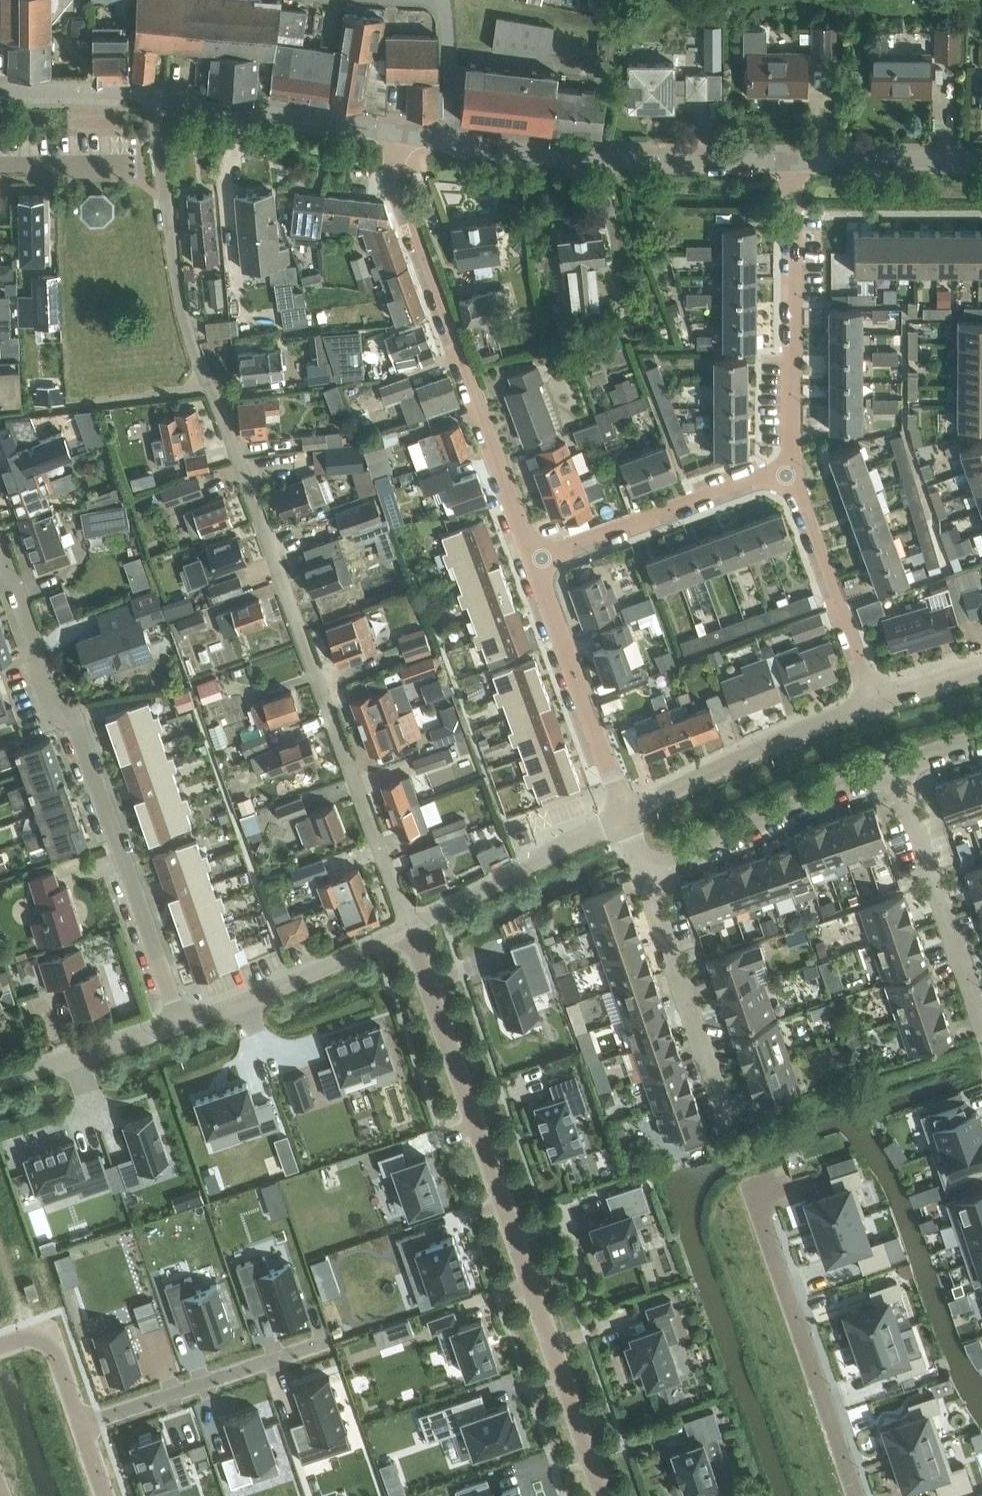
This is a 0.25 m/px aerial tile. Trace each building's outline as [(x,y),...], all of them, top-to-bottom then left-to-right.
[(51,78),(51,77),(51,49),(51,41),(51,39),(51,30),(51,10),(50,0),(0,0),(0,15),(1,15),(1,41),(8,41),(8,57),(9,77),(9,78),(51,78)] [(168,49),(212,52),(258,56),(274,58),(278,26),(280,8),(280,1),(281,1),(281,0),(275,0),(138,0),(137,21),(150,22),(149,38),(164,39),(165,40),(165,49),(168,49)] [(574,7),(618,12),(620,0),(575,0),(574,7)] [(346,6),(345,12),(339,49),(331,103),(330,103),(330,105),(367,111),(368,105),(363,104),(370,55),(371,55),(378,56),(381,35),(385,9),(346,6)] [(304,29),(306,12),(280,8),(278,26),(304,29)] [(496,17),(492,49),(549,57),(554,27),(496,17)] [(137,21),(135,47),(133,78),(154,80),(156,48),(165,49),(165,40),(164,39),(149,38),(150,22),(137,21)] [(301,46),(304,29),(278,26),(274,58),(275,58),(277,43),(301,46)] [(812,27),(812,57),(835,57),(835,28),(812,27)] [(936,28),(936,58),(959,59),(959,29),(936,28)] [(749,54),(748,94),(806,94),(806,53),(766,53),(766,30),(745,30),(744,30),(743,54),(749,54)] [(92,34),(92,76),(102,76),(102,74),(128,74),(129,34),(92,34)] [(367,111),(386,113),(388,80),(405,80),(408,81),(407,116),(437,116),(443,116),(443,90),(438,90),(438,81),(438,36),(381,35),(378,56),(371,55),(363,104),(368,105),(367,111)] [(285,96),(327,102),(330,78),(334,51),(333,51),(334,46),(321,44),(320,49),(301,46),(277,43),(275,58),(270,94),(285,96)] [(212,52),(209,90),(256,94),(258,56),(212,52)] [(873,54),(872,94),(929,95),(930,54),(873,54)] [(466,64),(456,63),(460,113),(462,113),(461,120),(460,120),(534,129),(537,96),(539,96),(541,73),(541,72),(466,64)] [(628,63),(628,109),(673,109),(674,92),(686,93),(686,98),(707,98),(707,74),(686,74),(686,78),(674,78),(674,63),(628,63)] [(537,96),(534,129),(551,131),(556,87),(558,74),(551,74),(551,69),(541,68),(541,72),(541,73),(539,96),(537,96)] [(556,87),(551,131),(602,137),(606,93),(556,87)] [(273,192),(272,192),(236,195),(239,235),(243,270),(273,267),(273,270),(271,271),(272,283),(298,281),(296,264),(290,265),(288,247),(285,247),(285,243),(278,243),(273,192)] [(213,193),(196,195),(187,196),(190,230),(193,263),(219,260),(213,193)] [(291,228),(320,232),(324,196),(295,193),(291,228)] [(14,205),(14,225),(20,225),(20,261),(44,261),(43,196),(19,197),(19,205),(14,205)] [(324,196),(320,232),(320,229),(334,230),(334,231),(348,232),(352,199),(324,196)] [(352,199),(348,232),(359,233),(359,232),(363,233),(368,247),(366,248),(368,254),(373,252),(378,265),(371,267),(375,279),(380,277),(408,267),(384,204),(385,204),(384,203),(352,199)] [(499,248),(495,222),(477,225),(477,223),(469,224),(469,226),(451,229),(455,255),(456,255),(458,268),(474,266),(476,277),(493,275),(491,263),(501,262),(498,248),(499,248)] [(723,228),(723,252),(755,252),(755,228),(723,228)] [(854,273),(876,273),(876,231),(854,231),(854,273)] [(876,231),(876,273),(896,273),(896,231),(876,231)] [(896,231),(896,273),(916,273),(916,231),(896,231)] [(916,231),(916,273),(937,273),(937,231),(916,231)] [(937,231),(937,273),(957,273),(957,231),(937,231)] [(957,231),(957,273),(978,273),(978,231),(957,231)] [(575,238),(558,240),(562,272),(569,271),(573,309),(599,306),(594,262),(605,261),(602,235),(585,237),(585,236),(575,237),(575,238)] [(699,258),(699,246),(687,246),(687,258),(699,258)] [(711,246),(699,246),(699,258),(711,258),(711,246)] [(755,252),(723,252),(723,276),(755,276),(755,252)] [(363,256),(353,259),(351,260),(361,290),(373,286),(363,256)] [(14,279),(13,265),(0,265),(0,280),(14,279)] [(194,279),(193,267),(184,268),(185,280),(194,279)] [(408,267),(380,277),(387,298),(415,288),(408,267)] [(215,277),(209,278),(211,306),(217,305),(218,309),(224,309),(220,273),(214,273),(215,277)] [(320,273),(301,277),(304,289),(323,285),(320,273)] [(61,324),(59,276),(39,277),(41,325),(61,324)] [(755,276),(723,276),(723,300),(755,300),(755,276)] [(16,283),(5,284),(5,294),(16,294),(16,283)] [(415,288),(387,298),(396,321),(410,320),(425,315),(415,288)] [(896,290),(884,290),(884,302),(896,302),(896,290)] [(493,291),(459,300),(466,325),(499,316),(493,291)] [(950,291),(937,291),(937,309),(950,309),(950,291)] [(302,292),(279,296),(284,330),(308,326),(302,292)] [(699,306),(699,294),(687,294),(687,306),(699,306)] [(711,294),(699,294),(699,306),(711,306),(711,294)] [(862,295),(848,295),(848,303),(862,303),(862,295)] [(862,295),(862,303),(876,303),(876,295),(862,295)] [(11,336),(9,296),(0,297),(0,337),(11,336)] [(755,300),(723,300),(723,324),(755,324),(755,300)] [(677,302),(668,305),(671,315),(681,312),(677,302)] [(908,302),(908,303),(908,317),(917,317),(917,302),(908,302)] [(923,317),(937,317),(937,309),(923,309),(923,317)] [(937,309),(937,317),(951,317),(951,309),(950,309),(937,309)] [(964,317),(978,317),(978,309),(964,309),(964,317)] [(829,310),(829,334),(861,334),(861,310),(829,310)] [(887,310),(873,310),(873,321),(887,321),(887,310)] [(208,337),(231,335),(229,320),(206,323),(208,337)] [(958,345),(981,345),(981,323),(958,323),(958,345)] [(755,324),(723,324),(723,348),(755,348),(755,324)] [(385,338),(392,358),(396,369),(421,364),(435,359),(422,325),(385,338)] [(909,330),(908,345),(917,345),(917,331),(909,330)] [(360,331),(322,333),(337,380),(364,376),(360,331)] [(861,334),(829,334),(829,358),(861,358),(861,334)] [(901,335),(891,335),(891,346),(902,346),(901,335)] [(698,340),(698,348),(711,348),(711,340),(698,340)] [(917,345),(908,345),(908,359),(917,359),(917,345)] [(958,365),(981,365),(981,345),(958,345),(958,365)] [(238,354),(241,380),(284,375),(281,350),(269,351),(238,354)] [(885,364),(885,352),(873,352),(873,364),(885,364)] [(897,352),(885,352),(885,364),(897,364),(897,352)] [(861,358),(829,358),(829,382),(861,382),(861,358)] [(714,359),(714,383),(746,383),(746,359),(714,359)] [(0,361),(0,401),(20,400),(18,360),(0,361)] [(326,362),(307,364),(309,383),(328,381),(326,362)] [(646,370),(653,388),(665,384),(657,365),(646,370)] [(958,385),(981,385),(981,365),(958,365),(958,385)] [(507,394),(515,415),(518,414),(522,424),(518,425),(525,443),(555,433),(537,384),(542,382),(537,367),(510,377),(516,391),(507,394)] [(908,371),(908,385),(916,385),(917,371),(908,371)] [(414,393),(402,397),(410,421),(458,404),(448,376),(412,389),(414,393)] [(414,393),(412,389),(408,377),(381,387),(386,403),(414,393)] [(861,382),(829,382),(830,405),(861,405),(861,382)] [(630,383),(610,390),(615,404),(635,397),(630,383)] [(746,383),(714,383),(714,408),(746,407),(746,383)] [(665,384),(653,388),(660,407),(672,403),(665,384)] [(916,385),(908,385),(908,399),(916,399),(916,385)] [(958,406),(981,406),(981,385),(958,385),(958,406)] [(63,392),(34,392),(34,404),(61,404),(63,404),(63,403),(63,402),(63,392)] [(643,396),(625,403),(629,414),(647,407),(643,396)] [(238,403),(242,438),(267,435),(265,413),(279,412),(278,398),(238,403)] [(885,411),(885,399),(873,400),(873,411),(885,411)] [(897,399),(885,399),(885,411),(897,411),(897,399)] [(595,414),(604,440),(616,436),(611,421),(629,414),(625,403),(595,414)] [(861,405),(830,405),(830,430),(861,430),(861,405)] [(958,406),(958,427),(981,427),(981,406),(958,406)] [(746,407),(714,408),(715,431),(746,431),(746,407)] [(164,438),(152,440),(158,466),(172,462),(172,463),(179,461),(177,453),(184,451),(185,456),(205,451),(201,432),(203,431),(201,421),(199,422),(196,409),(176,414),(177,418),(160,421),(164,438)] [(93,410),(75,412),(88,448),(104,442),(93,410)] [(664,417),(671,435),(682,431),(675,413),(664,417)] [(908,413),(908,427),(916,427),(916,413),(908,413)] [(1,465),(20,458),(26,474),(44,467),(71,457),(62,432),(40,441),(31,417),(5,419),(8,428),(0,431),(0,462),(1,465)] [(695,422),(682,422),(682,431),(695,431),(695,422)] [(597,423),(573,431),(579,447),(602,439),(597,423)] [(459,424),(418,438),(428,466),(469,451),(459,424)] [(682,431),(671,435),(678,454),(689,450),(682,431)] [(746,431),(715,431),(715,456),(746,455),(746,431)] [(342,432),(326,434),(327,446),(343,444),(342,432)] [(388,457),(381,432),(361,438),(368,462),(388,457)] [(326,434),(302,436),(303,448),(327,446),(326,434)] [(890,439),(896,458),(907,455),(902,435),(890,439)] [(325,447),(325,448),(327,473),(363,469),(361,443),(325,447)] [(534,468),(543,492),(580,479),(571,455),(570,455),(565,443),(539,453),(544,464),(534,468)] [(960,443),(945,449),(947,456),(960,452),(963,450),(960,443)] [(666,444),(643,452),(654,482),(677,474),(666,444)] [(967,472),(981,466),(981,444),(963,450),(960,452),(967,472)] [(829,456),(838,479),(868,468),(859,445),(829,456)] [(654,482),(643,452),(620,461),(631,491),(654,482)] [(907,455),(896,458),(901,477),(913,474),(907,455)] [(189,474),(209,469),(206,456),(186,460),(189,474)] [(388,457),(368,462),(372,477),(392,472),(388,457)] [(20,458),(1,465),(10,490),(29,482),(29,484),(48,477),(44,467),(26,474),(20,458)] [(928,463),(920,466),(925,480),(933,477),(928,463)] [(967,472),(974,491),(981,488),(981,466),(967,472)] [(448,468),(420,478),(425,492),(432,489),(437,502),(452,497),(457,510),(487,499),(477,472),(453,481),(448,468)] [(868,468),(838,479),(846,502),(876,491),(868,468)] [(317,479),(315,473),(301,478),(298,479),(299,482),(276,490),(275,488),(274,488),(285,519),(286,518),(285,516),(311,506),(312,509),(313,509),(311,505),(325,500),(317,479)] [(196,476),(161,489),(168,506),(203,494),(196,476)] [(29,482),(10,490),(19,514),(34,509),(36,513),(37,514),(52,509),(45,492),(53,490),(48,477),(29,484),(29,482)] [(580,479),(543,492),(552,517),(561,513),(566,525),(592,515),(588,503),(589,503),(580,479)] [(903,484),(909,504),(921,500),(915,481),(903,484)] [(974,491),(981,510),(981,488),(974,491)] [(930,492),(935,505),(942,503),(937,489),(930,492)] [(876,491),(846,502),(854,524),(884,513),(876,491)] [(194,508),(184,512),(192,536),(202,533),(232,523),(223,498),(194,508)] [(335,511),(344,534),(382,521),(374,498),(335,511)] [(921,500),(909,504),(915,523),(926,519),(921,500)] [(942,503),(935,505),(939,519),(947,516),(942,503)] [(125,507),(83,514),(86,534),(129,526),(125,507)] [(32,559),(33,559),(51,553),(66,548),(52,509),(37,514),(36,513),(19,519),(32,559)] [(781,511),(758,520),(769,549),(792,541),(781,511)] [(884,513),(854,524),(862,547),(892,536),(884,513)] [(758,520),(736,528),(747,558),(769,549),(758,520)] [(442,553),(445,559),(492,542),(484,521),(442,537),(447,551),(442,553)] [(917,530),(922,549),(934,546),(928,527),(917,530)] [(736,528),(714,536),(725,566),(747,558),(736,528)] [(940,532),(945,545),(952,542),(947,529),(940,532)] [(207,546),(197,550),(202,564),(212,561),(217,575),(218,575),(217,572),(245,562),(246,565),(247,564),(236,533),(235,534),(236,536),(208,546),(207,543),(206,544),(207,546)] [(714,536),(691,544),(702,574),(725,566),(714,536)] [(892,536),(862,547),(870,569),(900,558),(892,536)] [(968,538),(953,543),(957,556),(973,550),(968,538)] [(304,568),(303,565),(302,565),(313,597),(314,596),(313,594),(341,584),(342,586),(343,586),(333,558),(342,555),(337,539),(305,550),(311,565),(304,568)] [(492,542),(445,559),(447,566),(452,564),(457,578),(499,563),(492,542)] [(952,542),(945,545),(949,558),(957,556),(953,543),(952,542)] [(691,544),(669,552),(680,582),(702,574),(691,544)] [(934,546),(922,549),(928,568),(939,565),(934,546)] [(51,553),(56,567),(71,562),(66,548),(51,553)] [(680,582),(669,552),(646,561),(657,591),(680,582)] [(900,558),(870,569),(879,592),(909,581),(900,558)] [(499,563),(457,578),(462,592),(457,593),(460,600),(507,583),(499,563)] [(238,576),(209,586),(214,601),(243,591),(238,576)] [(944,577),(930,583),(929,583),(933,592),(948,587),(944,577)] [(601,578),(570,588),(584,625),(614,614),(609,602),(616,599),(612,587),(605,589),(601,578)] [(507,583),(460,600),(462,607),(467,605),(472,619),(514,603),(507,583)] [(979,593),(978,587),(963,591),(971,618),(981,615),(981,592),(979,593)] [(64,589),(50,594),(60,621),(74,616),(64,589)] [(155,590),(131,599),(133,604),(106,613),(111,629),(78,641),(84,658),(83,659),(86,667),(87,666),(90,673),(107,667),(106,664),(116,660),(117,663),(130,659),(129,655),(132,654),(135,661),(152,655),(139,618),(161,610),(165,621),(166,621),(155,590)] [(190,595),(163,604),(168,619),(195,610),(190,595)] [(807,596),(789,602),(793,614),(812,607),(807,596)] [(655,610),(650,597),(622,608),(626,621),(655,610)] [(881,598),(858,606),(865,624),(883,619),(891,648),(923,639),(925,644),(952,636),(949,626),(943,608),(929,612),(927,606),(888,618),(881,598)] [(259,599),(217,614),(224,636),(267,621),(259,599)] [(793,614),(789,602),(770,609),(774,621),(793,614)] [(514,603),(472,619),(477,632),(472,634),(475,641),(522,624),(514,603)] [(763,612),(744,619),(748,630),(767,623),(763,612)] [(201,613),(178,621),(182,633),(206,625),(201,613)] [(819,613),(790,623),(796,640),(825,630),(819,613)] [(326,628),(331,643),(330,644),(338,665),(377,651),(369,630),(371,630),(365,614),(326,628)] [(748,630),(744,619),(725,626),(729,637),(748,630)] [(522,624),(475,641),(477,647),(482,646),(487,660),(529,645),(522,624)] [(620,687),(649,676),(648,672),(640,666),(632,669),(622,642),(632,639),(627,624),(601,634),(605,647),(593,651),(604,680),(615,676),(616,676),(620,687)] [(431,652),(423,628),(399,636),(407,660),(431,652)] [(718,628),(699,635),(703,646),(722,640),(718,628)] [(703,646),(699,635),(680,642),(684,653),(703,646)] [(0,639),(0,663),(11,659),(4,638),(0,639)] [(790,655),(779,659),(778,660),(786,681),(791,693),(835,677),(828,658),(835,656),(829,641),(798,652),(798,651),(789,654),(790,655)] [(767,645),(760,648),(764,658),(774,654),(772,648),(767,645)] [(719,649),(708,653),(708,655),(712,665),(723,660),(719,649)] [(670,651),(656,656),(662,672),(676,667),(670,651)] [(774,654),(764,658),(766,664),(722,680),(735,714),(779,697),(775,685),(786,681),(778,660),(779,659),(777,653),(774,654)] [(401,668),(406,681),(436,670),(431,657),(401,668)] [(493,692),(495,698),(543,681),(535,660),(492,675),(498,690),(493,692)] [(543,681),(495,698),(498,705),(503,703),(508,717),(550,701),(543,681)] [(217,682),(199,688),(204,702),(222,695),(217,682)] [(388,688),(351,701),(360,727),(398,714),(413,708),(403,682),(388,688)] [(189,690),(174,695),(180,711),(192,707),(195,706),(189,690)] [(5,717),(7,723),(17,720),(12,706),(6,708),(0,691),(0,719),(5,717)] [(688,691),(678,695),(681,704),(691,700),(688,691)] [(251,705),(259,726),(299,713),(291,692),(251,705)] [(651,697),(661,724),(661,723),(670,748),(694,739),(685,715),(673,719),(663,693),(651,697)] [(709,706),(685,715),(694,739),(718,730),(715,721),(727,716),(718,694),(706,698),(709,706)] [(550,701),(508,717),(513,730),(508,732),(510,739),(557,721),(550,701)] [(106,717),(113,738),(160,722),(158,715),(153,717),(148,702),(106,717)] [(398,714),(360,727),(370,754),(407,740),(398,714)] [(457,721),(431,730),(436,745),(463,735),(457,721)] [(557,721),(510,739),(513,745),(517,744),(522,757),(565,742),(557,721)] [(160,722),(113,738),(120,759),(163,744),(158,730),(163,728),(160,722)] [(661,723),(661,724),(637,732),(633,722),(621,726),(630,752),(642,747),(645,757),(670,748),(661,723)] [(219,724),(209,727),(216,749),(227,745),(219,724)] [(264,734),(241,743),(245,755),(269,746),(264,734)] [(307,735),(263,752),(271,773),(315,757),(307,735)] [(487,737),(479,740),(482,749),(490,746),(487,737)] [(23,773),(58,761),(50,740),(11,753),(8,746),(0,748),(0,768),(0,769),(19,762),(23,773)] [(565,742),(522,757),(527,771),(523,773),(525,779),(572,762),(565,742)] [(163,744),(120,759),(127,779),(175,763),(172,756),(168,758),(163,744)] [(204,744),(195,747),(198,755),(207,751),(204,744)] [(413,761),(417,773),(446,762),(442,750),(413,761)] [(8,791),(11,800),(65,781),(58,761),(23,773),(27,784),(8,791)] [(572,762),(525,779),(528,786),(532,784),(538,799),(580,783),(572,762)] [(175,763),(127,779),(134,800),(177,785),(172,771),(177,769),(175,763)] [(956,778),(973,829),(979,827),(976,816),(981,814),(981,791),(975,772),(956,778)] [(381,785),(391,812),(419,802),(409,775),(381,785)] [(973,829),(956,778),(936,785),(949,825),(963,820),(967,831),(973,829)] [(65,781),(11,800),(14,809),(33,803),(37,814),(72,802),(65,781)] [(177,785),(134,800),(142,820),(189,803),(187,797),(182,798),(177,785)] [(251,797),(240,801),(245,813),(256,809),(251,797)] [(301,797),(275,807),(281,821),(306,811),(301,797)] [(22,831),(25,841),(79,822),(72,802),(37,814),(41,825),(22,831)] [(419,802),(391,812),(401,838),(428,828),(419,802)] [(189,803),(142,820),(149,841),(192,826),(186,812),(191,810),(189,803)] [(308,817),(296,821),(306,847),(317,842),(344,832),(334,804),(307,815),(308,817)] [(873,807),(853,814),(870,864),(876,862),(873,851),(887,846),(873,807)] [(254,812),(240,817),(246,835),(260,829),(254,812)] [(853,814),(834,820),(847,860),(860,856),(864,866),(870,864),(853,814)] [(432,829),(437,841),(467,830),(462,818),(432,829)] [(834,820),(814,827),(831,877),(838,875),(834,864),(847,860),(834,820)] [(79,822),(25,841),(29,850),(47,844),(51,855),(86,843),(79,822)] [(527,827),(515,831),(519,843),(531,838),(527,827)] [(794,834),(798,845),(799,845),(808,873),(809,873),(822,869),(825,879),(831,877),(814,827),(794,834)] [(444,839),(444,840),(449,853),(468,846),(463,832),(444,839)] [(154,856),(161,877),(209,860),(206,854),(202,855),(197,841),(154,856)] [(439,842),(411,852),(415,864),(410,866),(420,893),(448,883),(442,866),(448,864),(444,854),(439,842)] [(496,847),(494,844),(477,853),(486,870),(510,858),(503,843),(496,847)] [(798,845),(779,851),(796,902),(816,895),(809,873),(808,873),(799,845),(798,845)] [(779,851),(760,858),(773,898),(777,908),(796,902),(779,851)] [(760,858),(740,865),(758,915),(764,913),(760,902),(773,898),(760,858)] [(327,872),(323,859),(291,870),(296,883),(327,872)] [(209,860),(161,877),(169,897),(211,883),(206,869),(211,867),(209,860)] [(740,865),(721,871),(735,911),(748,906),(751,917),(758,915),(740,865)] [(977,908),(981,906),(981,867),(965,873),(977,908)] [(320,890),(325,904),(366,888),(358,868),(341,875),(340,871),(328,875),(332,885),(320,890)] [(721,871),(702,878),(719,928),(725,926),(722,915),(735,911),(721,871)] [(54,872),(31,879),(43,920),(33,923),(39,944),(80,931),(66,886),(59,888),(54,872)] [(719,928),(702,878),(681,885),(695,924),(709,920),(713,930),(719,928)] [(211,883),(169,897),(176,918),(223,901),(221,895),(216,896),(211,883)] [(583,899),(593,930),(633,916),(623,886),(583,899)] [(366,888),(325,904),(330,915),(342,911),(350,931),(379,920),(377,916),(379,913),(377,909),(374,908),(373,904),(372,904),(366,888)] [(860,908),(872,943),(915,929),(903,894),(860,908)] [(833,900),(819,905),(822,915),(836,910),(833,900)] [(223,901),(176,918),(183,938),(225,923),(221,910),(225,908),(223,901)] [(285,902),(270,908),(276,923),(291,918),(285,902)] [(815,911),(802,916),(805,927),(819,922),(815,911)] [(264,913),(256,916),(259,924),(267,921),(264,913)] [(309,934),(302,916),(277,925),(285,944),(309,934)] [(633,916),(593,930),(603,959),(643,946),(633,916)] [(791,920),(789,925),(791,932),(805,927),(801,916),(791,920)] [(773,917),(760,922),(764,935),(777,930),(773,917)] [(225,923),(183,938),(190,959),(237,942),(235,935),(230,937),(225,923)] [(915,929),(872,943),(884,978),(927,964),(915,929)] [(823,941),(816,944),(820,957),(827,955),(823,941)] [(237,942),(190,959),(197,980),(240,965),(235,950),(239,949),(237,942)] [(707,960),(719,995),(762,981),(756,961),(765,958),(759,943),(707,960)] [(643,946),(603,959),(613,989),(653,975),(643,946)] [(75,1014),(89,1010),(88,1008),(107,1002),(97,971),(88,974),(80,950),(41,963),(49,988),(65,982),(75,1014)] [(523,985),(497,994),(514,1044),(544,1033),(538,1014),(558,1007),(541,958),(517,966),(523,985)] [(565,959),(554,963),(557,973),(568,969),(565,959)] [(830,959),(819,963),(822,974),(834,970),(830,959)] [(816,964),(804,968),(807,979),(819,974),(816,964)] [(885,984),(897,1019),(941,1005),(929,969),(885,984)] [(0,973),(0,981),(1,985),(9,982),(5,971),(0,973)] [(573,973),(558,978),(566,1002),(581,996),(573,973)] [(653,975),(613,989),(624,1019),(663,1005),(653,975)] [(762,981),(719,995),(731,1030),(774,1016),(762,981)] [(663,1005),(624,1019),(634,1048),(673,1035),(663,1005)] [(941,1005),(897,1019),(909,1054),(953,1039),(941,1005)] [(733,1036),(745,1071),(788,1056),(776,1021),(733,1036)] [(585,1022),(574,1026),(577,1035),(588,1031),(585,1022)] [(334,1064),(319,1070),(329,1098),(345,1092),(342,1083),(376,1071),(379,1081),(394,1076),(391,1066),(394,1065),(380,1026),(327,1044),(334,1064)] [(858,1034),(845,1039),(848,1046),(861,1042),(858,1034)] [(673,1035),(634,1048),(644,1078),(683,1064),(673,1035)] [(842,1040),(830,1044),(835,1059),(847,1055),(842,1040)] [(788,1056),(745,1071),(757,1106),(800,1092),(788,1056)] [(683,1064),(644,1078),(654,1107),(694,1094),(683,1064)] [(304,1073),(284,1080),(294,1110),(314,1104),(304,1073)] [(556,1100),(535,1107),(553,1158),(583,1147),(571,1112),(566,1098),(581,1092),(575,1076),(551,1084),(556,1100)] [(247,1082),(195,1100),(207,1133),(257,1116),(262,1132),(279,1127),(270,1100),(255,1105),(247,1082)] [(611,1091),(599,1095),(603,1107),(610,1105),(613,1098),(611,1091)] [(694,1094),(654,1107),(664,1138),(680,1133),(685,1148),(707,1140),(702,1125),(704,1124),(694,1094)] [(921,1116),(933,1152),(981,1135),(981,1129),(976,1111),(968,1114),(964,1101),(929,1113),(921,1116)] [(135,1157),(119,1162),(128,1187),(144,1181),(141,1171),(168,1161),(152,1115),(123,1125),(135,1157)] [(621,1120),(610,1124),(615,1139),(626,1135),(621,1120)] [(933,1152),(945,1188),(981,1176),(981,1135),(933,1152)] [(74,1142),(25,1158),(36,1191),(75,1178),(80,1194),(110,1184),(100,1154),(81,1160),(74,1142)] [(401,1146),(377,1154),(383,1169),(394,1165),(409,1211),(440,1200),(425,1155),(407,1161),(401,1146)] [(807,1203),(803,1205),(810,1222),(813,1221),(817,1230),(864,1214),(854,1185),(862,1182),(858,1168),(831,1177),(836,1191),(806,1201),(807,1203)] [(641,1183),(606,1195),(614,1218),(596,1224),(601,1239),(595,1241),(595,1242),(593,1243),(596,1251),(598,1250),(598,1251),(601,1250),(606,1265),(642,1252),(637,1237),(639,1236),(636,1228),(635,1228),(630,1214),(649,1208),(641,1183)] [(198,1188),(189,1191),(193,1204),(203,1201),(198,1188)] [(946,1200),(953,1222),(981,1212),(981,1188),(946,1200)] [(933,1199),(924,1203),(927,1212),(936,1209),(933,1199)] [(953,1222),(960,1242),(981,1235),(981,1212),(953,1222)] [(820,1240),(816,1241),(822,1259),(826,1257),(827,1260),(843,1255),(844,1259),(858,1254),(863,1271),(890,1262),(882,1240),(869,1245),(859,1217),(864,1215),(864,1214),(817,1230),(820,1240)] [(424,1230),(398,1240),(409,1271),(422,1267),(432,1296),(469,1284),(453,1236),(429,1244),(424,1230)] [(960,1242),(967,1263),(981,1257),(981,1235),(960,1242)] [(54,1243),(40,1247),(43,1255),(57,1250),(54,1243)] [(967,1263),(974,1284),(981,1281),(981,1257),(967,1263)] [(265,1258),(240,1267),(255,1312),(268,1308),(275,1327),(307,1316),(290,1265),(269,1272),(265,1258)] [(191,1277),(165,1285),(180,1330),(182,1329),(180,1325),(189,1321),(191,1326),(193,1325),(200,1343),(198,1343),(199,1344),(234,1333),(234,1331),(233,1332),(217,1285),(218,1285),(218,1283),(196,1291),(191,1277)] [(24,1284),(29,1298),(38,1295),(33,1281),(24,1284)] [(849,1325),(845,1326),(852,1345),(897,1329),(887,1300),(901,1295),(896,1282),(870,1291),(874,1304),(845,1314),(849,1325)] [(961,1282),(951,1286),(955,1295),(964,1292),(961,1282)] [(152,1299),(133,1305),(142,1331),(160,1325),(152,1299)] [(671,1300),(646,1308),(651,1322),(652,1321),(655,1328),(634,1335),(631,1336),(635,1347),(628,1350),(634,1367),(641,1365),(648,1385),(678,1375),(662,1327),(672,1324),(669,1315),(675,1313),(671,1300)] [(453,1312),(429,1321),(433,1332),(438,1330),(442,1341),(453,1337),(466,1376),(497,1365),(481,1319),(457,1328),(455,1324),(457,1323),(453,1312)] [(408,1318),(395,1323),(400,1339),(414,1334),(408,1318)] [(127,1324),(96,1334),(112,1380),(117,1378),(118,1382),(130,1378),(129,1374),(142,1369),(127,1324)] [(897,1329),(852,1345),(858,1364),(862,1363),(865,1374),(895,1364),(899,1377),(926,1368),(921,1354),(908,1359),(897,1329)] [(964,1344),(967,1352),(981,1347),(981,1345),(980,1338),(964,1344)] [(305,1421),(290,1426),(302,1462),(329,1453),(324,1438),(346,1430),(328,1377),(294,1388),(305,1421)] [(481,1393),(418,1415),(428,1441),(465,1429),(474,1454),(499,1446),(501,1451),(516,1446),(514,1440),(522,1438),(514,1415),(512,1415),(507,1404),(487,1411),(481,1393)] [(885,1431),(881,1432),(887,1450),(891,1449),(894,1457),(941,1441),(931,1412),(940,1409),(935,1395),(909,1404),(913,1418),(884,1428),(885,1431)] [(236,1454),(222,1459),(231,1486),(252,1479),(249,1468),(275,1459),(258,1409),(225,1420),(236,1454)] [(690,1420),(697,1442),(671,1451),(677,1467),(676,1467),(681,1481),(681,1480),(687,1495),(701,1491),(702,1495),(705,1495),(716,1492),(714,1487),(718,1485),(703,1441),(721,1435),(713,1412),(690,1420)] [(140,1441),(131,1444),(147,1489),(176,1479),(178,1487),(191,1482),(181,1452),(168,1456),(160,1434),(151,1437),(150,1432),(139,1436),(140,1441)] [(894,1468),(900,1486),(903,1485),(904,1487),(934,1477),(940,1495),(945,1495),(972,1487),(964,1465),(951,1469),(941,1441),(894,1457),(897,1467),(894,1468)] [(204,1444),(189,1450),(193,1460),(207,1455),(204,1444)] [(456,1490),(458,1495),(522,1495),(518,1486),(492,1495),(487,1480),(456,1490)]
